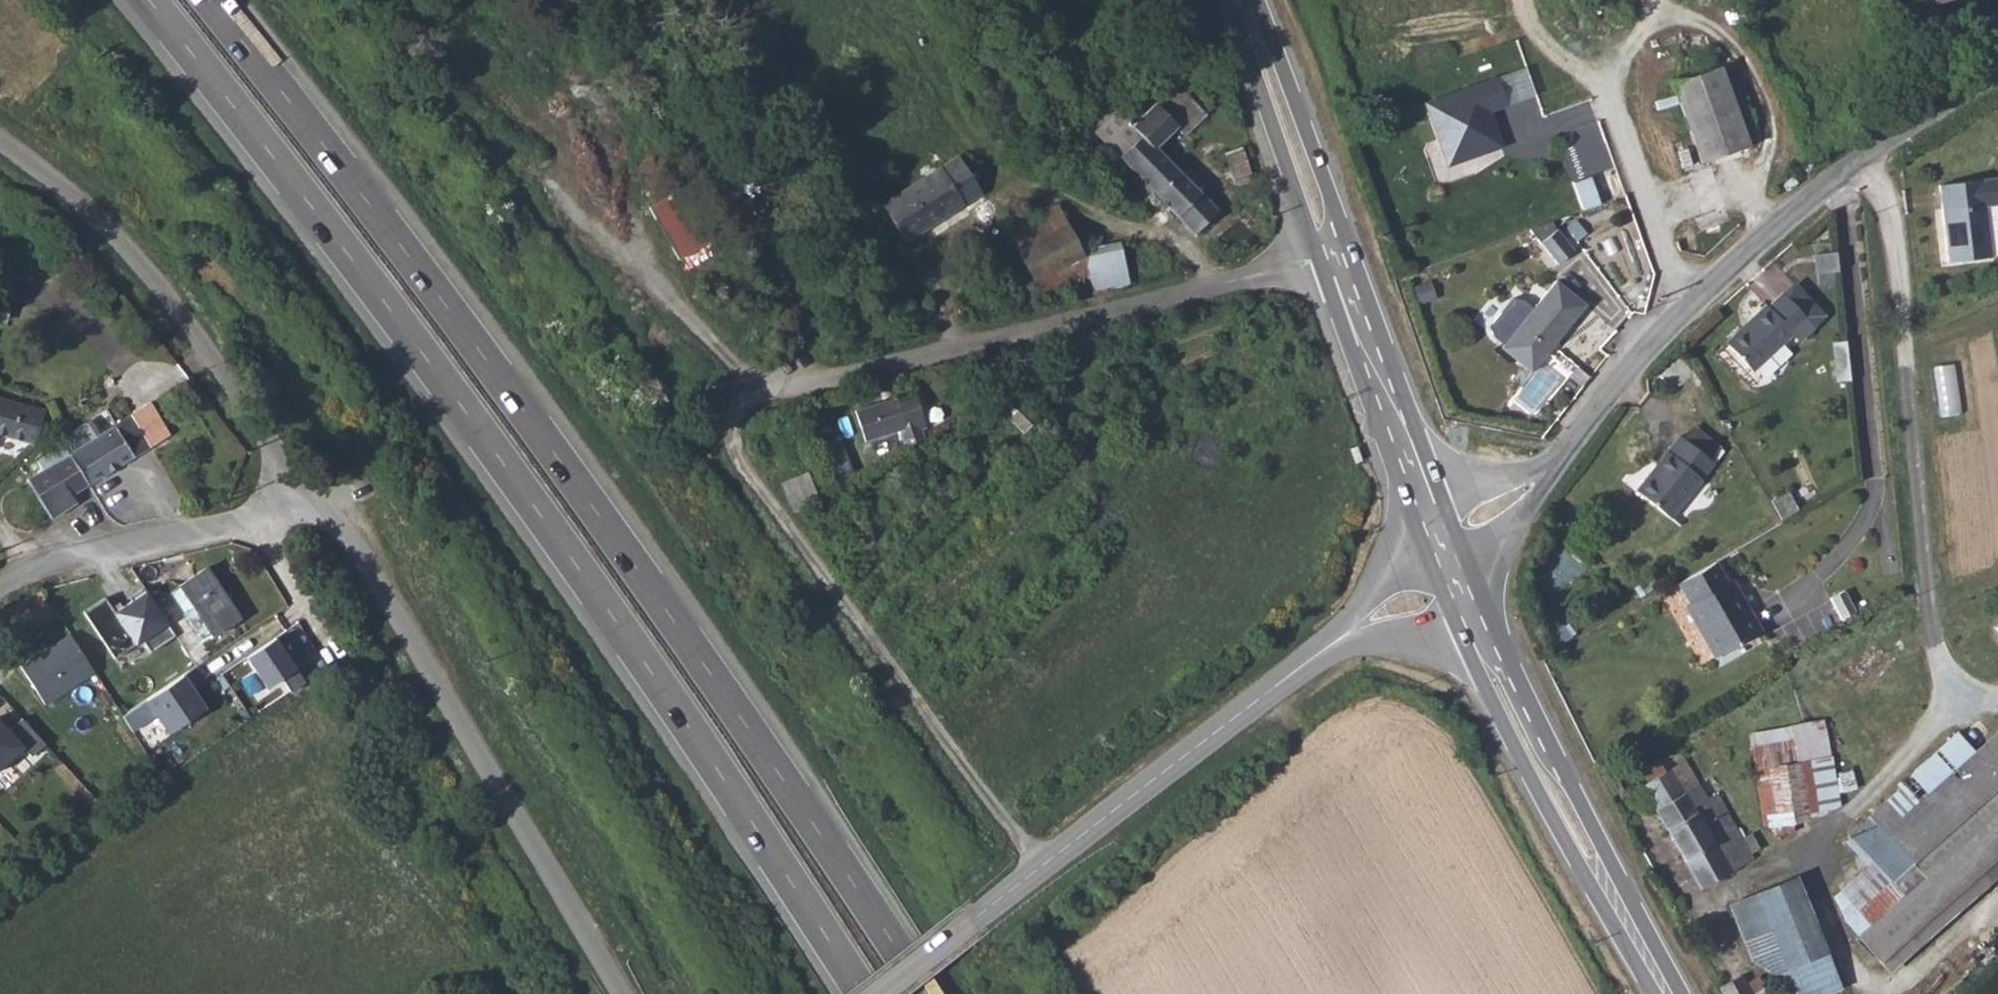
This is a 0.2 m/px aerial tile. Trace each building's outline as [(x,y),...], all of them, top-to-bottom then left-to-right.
[(1704,162),(1750,144),(1724,74),(1732,71),(1730,65),(1722,68),(1721,63),(1674,80),(1704,162)] [(1085,121),(1179,229),(1206,203),(1150,136),(1169,120),(1173,125),(1201,102),(1190,89),(1198,83),(1187,71),(1179,77),(1171,67),(1117,114),(1107,102),(1085,121)] [(1506,104),(1497,78),(1429,103),(1454,172),(1507,153),(1491,110),(1506,104)] [(871,202),(895,236),(967,186),(941,152),(871,202)] [(1575,182),(1584,207),(1601,201),(1592,176),(1575,182)] [(1937,185),(1947,263),(1991,257),(1985,206),(1997,204),(1997,177),(1937,185)] [(1797,185),(1792,179),(1782,187),(1787,193),(1797,185)] [(677,190),(650,205),(687,268),(714,253),(677,190)] [(1130,282),(1121,240),(1082,248),(1077,237),(1059,201),(1006,229),(1042,298),(1091,271),(1096,290),(1130,282)] [(1556,228),(1538,241),(1554,262),(1572,249),(1556,228)] [(1553,340),(1582,301),(1552,278),(1529,308),(1518,300),(1511,294),(1484,329),(1492,335),(1502,343),(1499,348),(1528,370),(1544,348),(1542,346),(1549,337),(1553,340)] [(1822,315),(1786,280),(1771,296),(1767,292),(1728,333),(1758,361),(1796,322),(1806,332),(1822,315)] [(866,441),(903,431),(908,448),(927,442),(922,426),(927,425),(916,391),(857,409),(866,441)] [(989,399),(1021,429),(1037,416),(1016,394),(989,399)] [(30,437),(40,406),(0,396),(0,430),(30,437)] [(147,404),(128,415),(144,442),(163,431),(147,404)] [(80,480),(144,442),(128,415),(92,434),(62,453),(80,480)] [(83,420),(53,438),(62,453),(92,434),(83,420)] [(1726,462),(1722,459),(1695,436),(1692,434),(1646,488),(1681,516),(1726,462)] [(22,477),(41,511),(65,496),(61,490),(80,480),(62,453),(48,462),(43,453),(30,462),(34,469),(22,477)] [(809,469),(782,480),(794,510),(821,500),(809,469)] [(1672,588),(1712,661),(1763,635),(1721,562),(1672,588)] [(172,579),(209,636),(236,618),(201,563),(172,579)] [(105,597),(84,610),(114,656),(169,621),(144,587),(111,606),(105,597)] [(20,665),(46,704),(96,673),(70,633),(20,665)] [(273,636),(242,652),(263,684),(293,663),(273,636)] [(183,670),(142,697),(165,732),(203,704),(183,670)] [(25,747),(33,754),(47,743),(23,717),(11,727),(0,717),(0,769),(25,747)] [(1893,969),(1997,880),(1997,729),(1975,749),(1960,733),(1843,843),(1868,872),(1835,898),(1847,924),(1893,969)] [(1809,811),(1801,758),(1773,762),(1781,815),(1809,811)] [(1707,888),(1752,862),(1748,855),(1763,847),(1754,831),(1739,840),(1717,802),(1713,805),(1703,788),(1692,794),(1678,768),(1648,786),(1707,888)] [(1776,974),(1784,993),(1830,993),(1842,989),(1827,951),(1797,876),(1734,902),(1755,957),(1776,974)] [(1735,993),(1765,993),(1746,962),(1723,975),(1735,993)]
